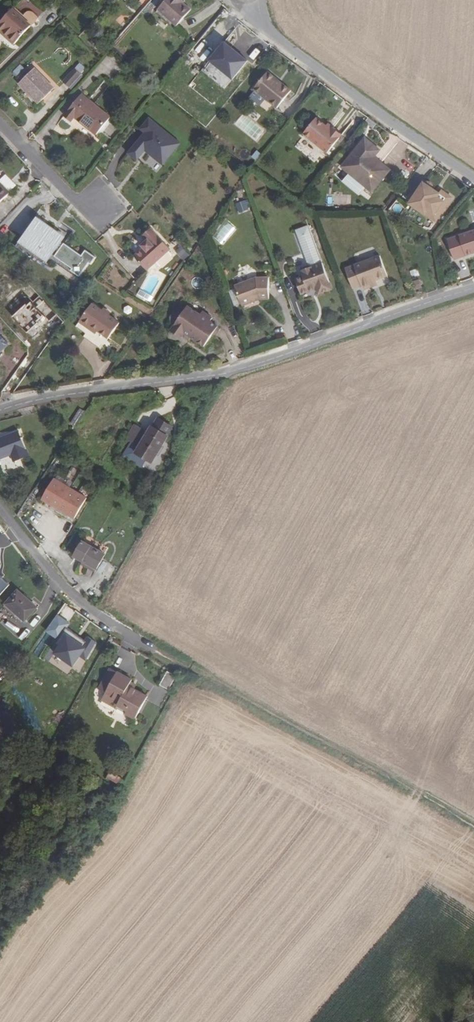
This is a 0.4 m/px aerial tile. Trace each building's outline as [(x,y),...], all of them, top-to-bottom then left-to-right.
[(176,26),(191,10),(184,3),(181,1),(183,0),(166,0),(158,10),(176,26)] [(8,36),(6,38),(14,45),(31,26),(12,9),(0,23),(0,29),(8,36)] [(209,61),(232,79),(247,61),(224,42),(209,61)] [(80,63),(75,68),(81,73),(86,68),(80,63)] [(28,72),(20,64),(13,71),(21,79),(28,72)] [(35,68),(19,84),(39,104),(54,88),(35,68)] [(63,82),(69,88),(81,74),(74,69),(63,82)] [(292,90),(269,71),(254,89),(255,90),(250,96),(261,105),(266,98),(278,107),(292,90)] [(91,94),(96,99),(109,86),(104,81),(91,94)] [(82,94),(64,116),(71,122),(74,118),(96,135),(111,117),(82,94)] [(163,164),(178,145),(166,135),(168,133),(149,117),(140,128),(144,132),(128,153),(137,160),(145,150),(148,146),(152,149),(149,153),(163,164)] [(318,117),(304,133),(328,152),(344,133),(335,126),(333,129),(324,122),(318,117)] [(335,126),(326,118),(324,122),(333,129),(335,126)] [(166,135),(178,145),(180,143),(168,133),(166,135)] [(380,150),(365,138),(341,167),(372,192),(390,170),(374,157),(380,150)] [(348,174),(342,181),(359,195),(365,188),(348,174)] [(10,193),(2,185),(0,183),(0,202),(10,193)] [(423,183),(410,204),(435,221),(451,197),(437,188),(435,191),(432,189),(433,188),(433,186),(431,184),(428,183),(426,183),(425,184),(423,183)] [(250,209),(247,199),(235,203),(238,212),(250,209)] [(31,230),(38,220),(37,218),(16,247),(38,263),(40,260),(46,264),(51,256),(27,240),(33,231),(31,230)] [(72,271),(80,276),(89,263),(91,265),(96,257),(86,250),(82,256),(64,244),(61,242),(64,237),(38,220),(31,230),(33,231),(27,240),(51,256),(56,249),(59,252),(56,257),(73,269),(72,271)] [(308,225),(296,229),(306,257),(318,253),(308,225)] [(170,248),(150,227),(141,235),(145,240),(140,245),(142,247),(133,255),(147,269),(170,248)] [(447,238),(454,260),(473,254),(473,230),(447,238)] [(185,259),(190,254),(182,247),(177,252),(185,259)] [(380,256),(346,269),(353,288),(361,285),(363,290),(373,287),(371,281),(376,279),(387,275),(380,256)] [(319,293),(332,289),(322,262),(311,266),(308,264),(303,266),(302,270),(301,270),(303,276),(296,279),(301,293),(317,287),(319,293)] [(256,278),(235,286),(242,306),(260,299),(269,299),(269,278),(256,278)] [(0,284),(0,299),(3,296),(4,298),(9,293),(1,283),(0,284)] [(370,311),(361,286),(354,289),(362,313),(370,311)] [(36,295),(14,319),(32,336),(37,331),(43,336),(60,318),(36,295)] [(67,306),(72,309),(77,302),(72,298),(67,306)] [(97,332),(108,339),(120,323),(109,316),(102,311),(92,304),(79,323),(93,333),(95,330),(97,332)] [(175,324),(170,331),(181,338),(184,333),(204,347),(212,335),(215,335),(218,331),(217,327),(210,322),(212,319),(202,312),(200,315),(187,306),(182,313),(179,311),(174,312),(170,317),(171,322),(175,324)] [(109,316),(111,313),(104,307),(102,311),(109,316)] [(83,337),(101,349),(108,339),(97,332),(96,334),(93,333),(79,323),(76,327),(85,334),(83,337)] [(71,423),(75,429),(85,412),(80,409),(71,423)] [(157,417),(152,426),(168,436),(173,427),(157,417)] [(152,463),(168,436),(152,426),(148,433),(136,425),(127,439),(132,442),(139,447),(136,453),(147,459),(152,463)] [(19,431),(0,439),(0,457),(12,452),(15,462),(29,456),(19,431)] [(132,442),(124,456),(142,467),(147,459),(136,453),(139,447),(132,442)] [(42,498),(74,518),(87,496),(54,477),(42,498)] [(83,561),(96,569),(108,547),(87,535),(74,556),(83,561)] [(83,561),(81,564),(94,572),(96,569),(83,561)] [(3,578),(0,575),(0,596),(9,585),(2,579),(3,578)] [(5,604),(25,621),(37,607),(18,590),(5,604)] [(65,607),(60,614),(67,619),(72,612),(65,607)] [(84,659),(96,642),(88,637),(85,641),(67,628),(70,624),(58,615),(46,631),(58,639),(55,644),(59,647),(55,653),(72,665),(79,655),(84,659)] [(14,658),(18,662),(25,653),(20,650),(14,658)] [(132,680),(118,672),(110,668),(99,689),(106,694),(102,700),(135,719),(148,697),(134,689),(129,686),(132,682),(132,680)] [(176,676),(168,671),(160,685),(169,690),(176,676)] [(118,782),(121,777),(110,772),(108,777),(118,782)]
